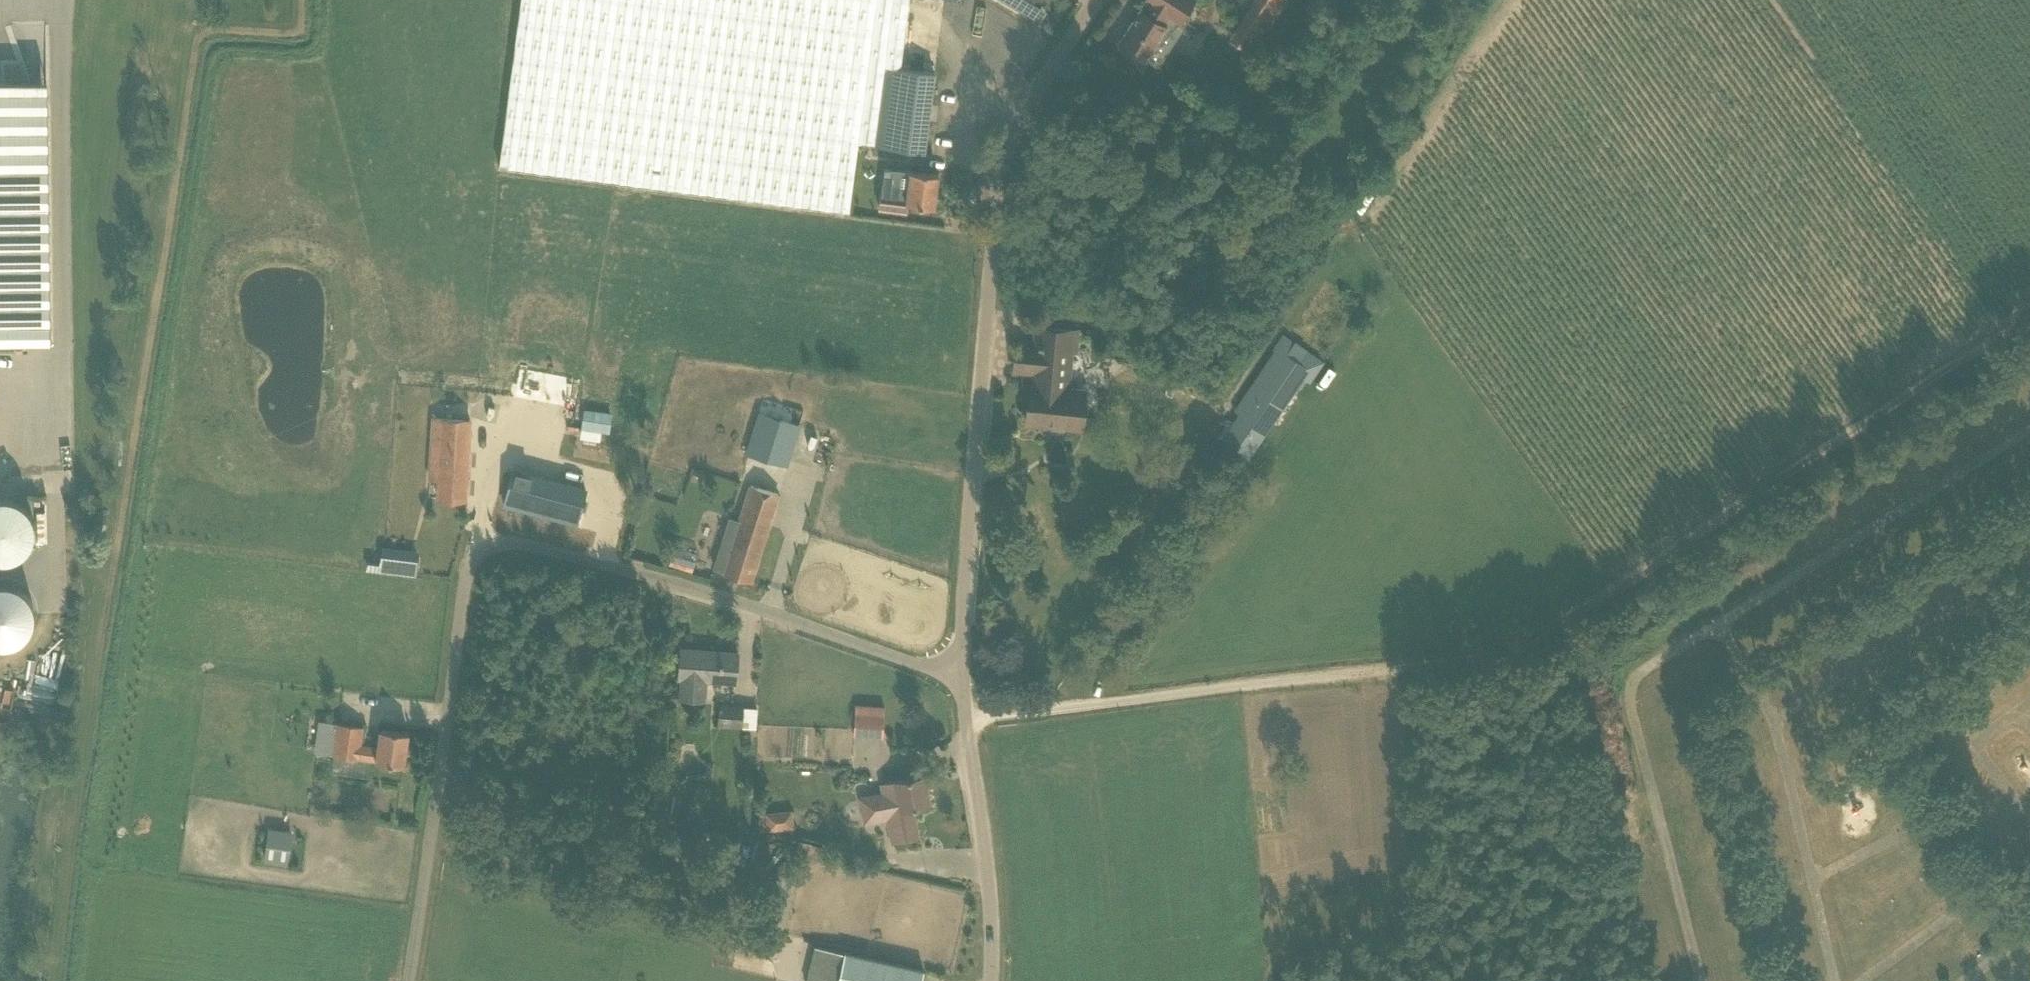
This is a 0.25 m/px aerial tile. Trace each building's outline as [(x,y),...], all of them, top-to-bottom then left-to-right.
[(876,142),(886,65),(901,67),(909,0),(521,0),(499,165),(849,211),(858,141),(876,142)] [(1195,1),(1194,0),(1150,0),(1153,2),(1146,14),(1140,11),(1121,42),(1147,59),(1166,27),(1162,24),(1168,15),(1181,24),(1195,1)] [(1246,50),(1266,17),(1252,8),(1245,19),(1249,21),(1235,43),(1246,50)] [(886,65),(876,142),(875,146),(924,152),(934,72),(901,67),(886,65)] [(0,81),(0,343),(51,343),(48,109),(31,109),(31,80),(0,81)] [(907,188),(888,186),(884,185),(882,199),(906,202),(906,203),(934,207),(938,174),(910,170),(907,188)] [(1017,342),(1015,358),(1014,371),(1023,371),(1021,384),(1030,385),(1027,414),(1064,417),(1063,425),(1081,427),(1084,389),(1068,387),(1071,350),(1076,351),(1078,330),(1036,326),(1035,343),(1017,342)] [(1248,457),(1295,386),(1303,376),(1311,381),(1323,362),(1285,337),(1236,410),(1241,413),(1223,440),(1248,457)] [(581,429),(610,433),(613,413),(584,408),(581,429)] [(439,479),(438,497),(465,499),(470,419),(433,417),(430,478),(439,479)] [(783,444),(790,421),(779,418),(772,441),(783,444)] [(512,470),(503,504),(577,523),(586,490),(512,470)] [(750,484),(723,572),(751,581),(778,493),(750,484)] [(0,497),(0,553),(39,554),(40,498),(0,497)] [(383,544),(380,568),(418,573),(421,549),(383,544)] [(26,645),(45,593),(0,577),(0,635),(26,645)] [(679,677),(681,678),(679,699),(707,701),(707,680),(736,682),(738,652),(681,648),(679,677)] [(720,705),(718,726),(742,728),(743,706),(720,705)] [(854,733),(882,735),(883,715),(856,713),(854,733)] [(341,723),(337,755),(376,760),(376,761),(404,765),(408,732),(380,728),(377,746),(362,744),(364,726),(341,723)] [(881,783),(884,795),(863,799),(867,819),(888,815),(893,842),(918,837),(912,807),(929,803),(923,775),(881,783)] [(761,831),(795,827),(793,810),(759,814),(761,831)] [(292,836),(268,832),(264,858),(289,861),(292,836)] [(839,951),(832,980),(921,980),(924,970),(839,951)] [(799,960),(798,980),(807,980),(808,961),(799,960)]
